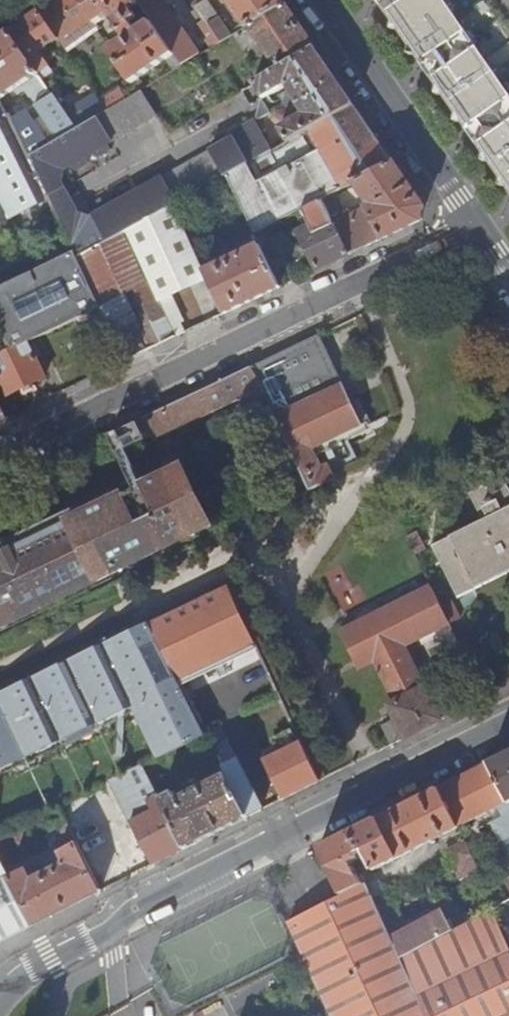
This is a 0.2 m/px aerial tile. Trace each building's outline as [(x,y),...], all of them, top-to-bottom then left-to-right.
[(39,12),(58,40),(59,41),(60,41),(93,18),(81,0),(57,0),(39,12)] [(93,18),(97,24),(109,16),(125,39),(111,49),(133,82),(174,54),(152,23),(138,32),(132,22),(146,14),(136,0),(81,0),(93,18)] [(146,14),(152,23),(174,54),(182,66),(202,54),(165,0),(136,0),(146,14)] [(282,0),(227,0),(245,27),(246,28),(250,25),(285,4),(282,0)] [(508,187),(508,0),(380,0),(508,187)] [(315,47),(285,4),(250,25),(265,48),(260,51),(263,56),(268,52),(279,68),(315,47)] [(39,12),(10,33),(39,73),(48,67),(43,57),(38,54),(58,40),(39,12)] [(208,24),(220,43),(231,36),(218,17),(208,24)] [(93,18),(60,41),(65,49),(86,35),(98,52),(107,45),(96,29),(100,27),(97,24),(93,18)] [(0,39),(0,98),(0,99),(11,92),(13,96),(18,93),(18,94),(24,89),(33,102),(51,92),(39,75),(39,73),(10,33),(0,39)] [(354,104),(315,47),(279,68),(253,84),(261,97),(264,97),(286,84),(303,113),(281,126),(280,130),(287,141),(308,129),(354,104)] [(108,109),(140,91),(133,82),(102,99),(108,109)] [(226,174),(246,163),(271,150),(256,123),(229,139),(226,133),(212,140),(213,149),(156,180),(153,174),(139,181),(141,188),(134,192),(130,186),(117,194),(118,201),(111,205),(108,199),(94,206),(95,214),(90,216),(78,211),(61,182),(64,170),(69,167),(75,170),(89,163),(85,157),(92,154),(98,158),(111,150),(108,144),(158,116),(142,90),(140,91),(108,109),(105,111),(77,127),(30,156),(51,200),(75,253),(77,257),(126,230),(174,203),(181,199),(218,179),(226,174)] [(13,106),(6,110),(9,115),(11,115),(30,156),(77,127),(69,117),(53,94),(36,104),(53,130),(46,135),(27,109),(17,115),(13,106)] [(9,115),(6,110),(0,99),(0,98),(0,120),(9,115)] [(69,117),(77,127),(105,111),(97,99),(69,117)] [(271,112),(264,102),(260,118),(271,112)] [(394,161),(354,104),(308,129),(319,150),(258,183),(246,163),(226,174),(241,204),(254,230),(255,232),(268,225),(302,208),(322,199),(330,194),(354,182),(394,161)] [(51,200),(30,156),(11,115),(9,115),(0,120),(0,226),(51,200)] [(319,150),(308,129),(287,141),(271,150),(246,163),(258,183),(319,150)] [(425,207),(394,161),(354,182),(369,204),(334,223),(350,254),(421,221),(425,207)] [(226,174),(218,179),(231,208),(241,204),(226,174)] [(204,190),(196,194),(202,204),(210,200),(204,190)] [(338,210),(330,194),(322,199),(329,214),(338,210)] [(181,199),(174,203),(183,222),(191,218),(181,199)] [(318,269),(350,254),(334,223),(329,214),(322,199),(302,208),(310,226),(299,232),(318,269)] [(160,302),(209,278),(206,271),(183,222),(174,203),(126,230),(160,302)] [(241,204),(231,208),(245,235),(248,234),(254,230),(241,204)] [(261,244),(266,255),(278,248),(268,225),(255,232),(261,244)] [(125,361),(176,336),(160,302),(126,230),(77,257),(100,307),(120,351),(125,361)] [(255,247),(261,244),(255,232),(254,230),(248,234),(255,247)] [(226,313),(281,286),(266,255),(261,244),(255,247),(206,271),(209,278),(226,313)] [(100,307),(77,257),(75,253),(0,289),(0,327),(10,350),(82,316),(100,307)] [(120,351),(100,307),(82,316),(99,352),(104,349),(107,357),(120,351)] [(43,334),(0,355),(0,377),(8,395),(47,376),(39,358),(51,352),(43,334)] [(262,388),(310,490),(335,478),(329,464),(322,468),(316,455),(329,449),(326,442),(362,424),(320,334),(252,366),(262,388)] [(151,441),(262,388),(252,366),(140,420),(151,441)] [(9,416),(0,399),(0,420),(9,416)] [(206,527),(179,470),(0,555),(0,625),(206,527)] [(508,571),(508,495),(499,477),(470,493),(482,520),(432,546),(458,597),(508,571)] [(228,585),(148,624),(176,679),(254,642),(228,585)] [(449,622),(431,587),(341,632),(358,668),(376,659),(396,701),(389,705),(396,719),(384,725),(393,744),(441,719),(405,645),(449,622)] [(139,722),(169,786),(213,763),(176,679),(148,624),(82,656),(0,694),(0,784),(139,722)] [(319,781),(298,734),(292,737),(295,744),(291,745),(289,741),(278,747),(280,752),(264,759),(284,799),(319,781)] [(490,762),(508,799),(508,753),(490,762)] [(221,766),(226,774),(248,817),(260,811),(250,791),(252,789),(237,759),(221,766)] [(439,788),(458,827),(497,808),(501,818),(490,823),(500,842),(508,837),(508,799),(490,762),(439,788)] [(185,848),(248,817),(226,774),(178,799),(174,792),(157,796),(185,848)] [(439,788),(320,848),(343,893),(363,883),(353,862),(361,858),(363,851),(365,851),(374,870),(429,842),(431,846),(437,842),(436,839),(459,828),(458,827),(439,788)] [(185,848),(157,797),(129,811),(154,863),(185,848)] [(9,878),(32,925),(99,891),(63,819),(55,824),(67,848),(58,853),(63,864),(31,879),(26,869),(9,878)] [(500,842),(504,851),(508,848),(508,837),(500,842)] [(480,870),(466,841),(447,851),(461,879),(480,870)] [(9,878),(0,862),(0,882),(9,878)] [(32,925),(9,878),(0,882),(0,941),(32,925)] [(402,958),(391,934),(366,881),(363,883),(343,893),(290,919),(308,957),(335,1015),(429,1015),(402,958)] [(489,910),(508,948),(508,902),(499,907),(498,905),(489,910)] [(391,934),(402,958),(454,930),(442,907),(391,934)] [(508,948),(489,910),(454,930),(402,958),(429,1015),(508,1015),(508,948)]
